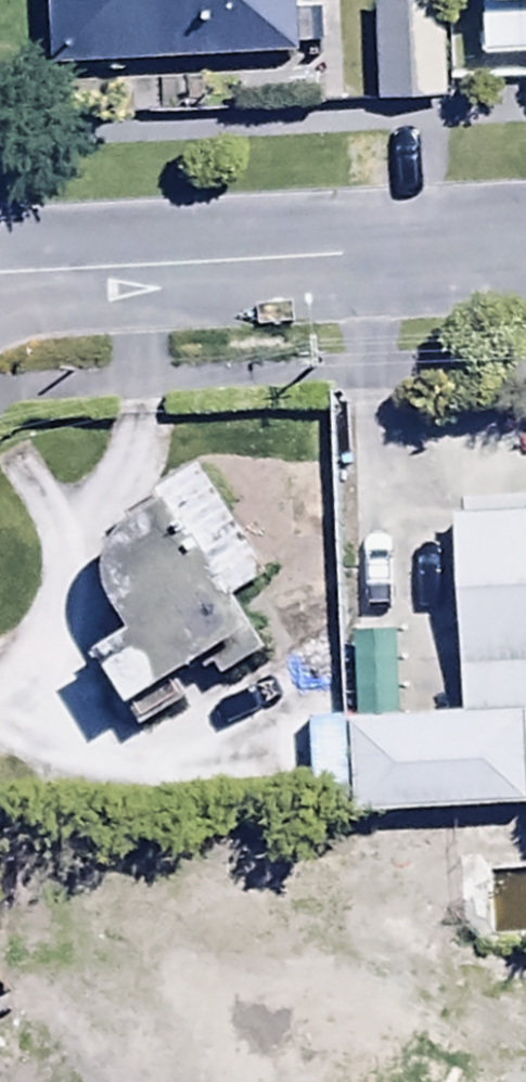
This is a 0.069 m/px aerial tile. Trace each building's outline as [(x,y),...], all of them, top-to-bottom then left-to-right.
[(49,58),(296,48),(294,0),(47,0),(49,58)] [(437,0),(371,0),(375,102),(441,100),(437,0)] [(480,3),(482,59),(525,58),(525,1),(480,3)] [(265,577),(195,467),(118,517),(124,528),(107,549),(101,577),(103,589),(124,623),(90,644),(143,728),(184,702),(171,681),(197,664),(204,675),(213,670),(218,678),(263,650),(231,599),(265,577)] [(522,713),(525,713),(525,500),(454,506),(462,712),(522,713)] [(522,713),(347,716),(351,813),(525,806),(525,782),(522,713)] [(351,813),(347,716),(272,719),(276,816),(351,813)] [(463,980),(196,991),(200,1081),(467,1081),(463,980)]
